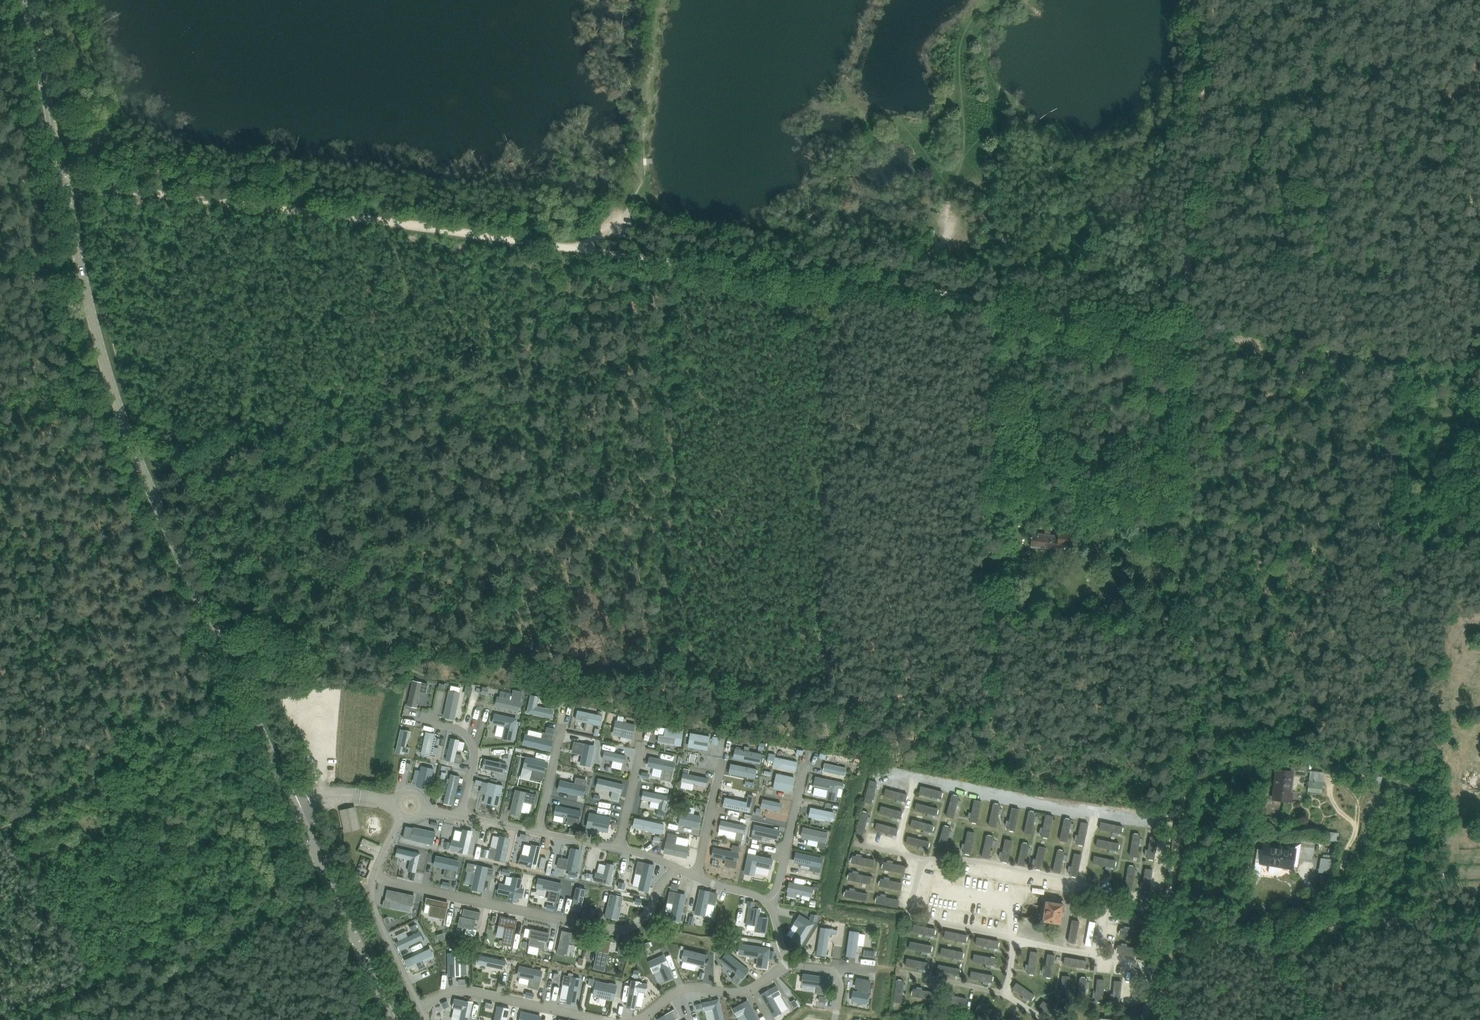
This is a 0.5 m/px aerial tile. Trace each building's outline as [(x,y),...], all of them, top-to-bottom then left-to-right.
[(1089,535),(1074,533),(1058,531),(1058,534),(1032,531),(1030,546),(1058,549),(1058,544),(1073,545),(1073,538),(1088,540),(1089,535)] [(413,680),(407,705),(417,708),(421,692),(427,693),(429,683),(413,680)] [(466,685),(464,694),(471,696),(473,687),(466,685)] [(498,696),(496,706),(519,711),(521,701),(523,691),(514,689),(511,699),(498,696)] [(449,690),(443,717),(455,719),(461,692),(449,690)] [(530,700),(527,712),(552,718),(554,709),(538,705),(540,697),(531,694),(530,700)] [(578,710),(576,720),(601,725),(603,715),(578,710)] [(495,713),(492,724),(505,726),(502,738),(513,741),(518,718),(495,713)] [(617,720),(613,735),(633,739),(636,724),(626,722),(622,721),(617,720)] [(656,727),(655,734),(659,734),(658,742),(682,746),(684,730),(665,727),(665,728),(656,727)] [(401,729),(396,752),(404,754),(405,753),(406,746),(408,738),(410,738),(412,731),(401,729)] [(426,731),(421,754),(430,756),(435,733),(426,731)] [(525,733),(523,744),(525,744),(551,750),(554,735),(543,732),(543,733),(542,738),(528,735),(528,734),(525,733)] [(691,732),(688,747),(708,750),(710,736),(691,732)] [(451,738),(446,760),(461,763),(463,755),(456,754),(457,748),(464,750),(465,742),(459,741),(460,740),(451,738)] [(575,742),(573,751),(584,753),(583,756),(582,756),(581,762),(582,763),(582,764),(590,766),(595,746),(575,742)] [(762,753),(736,747),(733,758),(760,763),(762,753)] [(626,755),(605,750),(604,758),(625,763),(626,760),(626,758),(626,755)] [(769,753),(767,762),(774,763),(773,766),(796,771),(798,761),(776,756),(776,754),(769,753)] [(526,756),(523,767),(533,769),(531,778),(543,781),(548,761),(526,756)] [(650,757),(649,765),(654,766),(665,769),(663,779),(671,781),(675,762),(650,757)] [(507,764),(489,759),(487,769),(505,773),(507,764)] [(731,763),(729,773),(755,778),(757,768),(731,763)] [(823,771),(845,776),(847,767),(825,763),(823,771)] [(422,766),(417,786),(430,788),(434,769),(422,766)] [(1292,770),(1277,769),(1274,799),(1292,801),(1293,793),(1290,793),(1292,770)] [(1324,773),(1311,772),(1311,781),(1323,782),(1324,773)] [(682,781),(694,784),(706,786),(708,778),(684,773),(682,781)] [(777,773),(773,788),(793,792),(796,777),(777,773)] [(451,774),(446,797),(454,799),(460,776),(451,774)] [(815,787),(814,795),(826,797),(826,799),(836,801),(839,788),(843,789),(844,782),(816,776),(814,786),(815,787)] [(598,778),(596,787),(622,793),(624,784),(598,778)] [(561,781),(559,790),(584,795),(587,781),(578,779),(577,784),(561,781)] [(873,802),(877,780),(869,779),(865,801),(873,802)] [(1323,782),(1311,781),(1308,790),(1322,791),(1323,782)] [(489,782),(484,802),(499,806),(504,785),(489,782)] [(922,784),(920,792),(941,798),(943,790),(922,784)] [(887,787),(885,795),(906,801),(908,793),(887,787)] [(516,789),(510,813),(521,815),(522,812),(524,802),(532,804),(536,805),(538,795),(516,789)] [(644,790),(643,799),(651,801),(650,807),(659,808),(665,810),(668,795),(644,790)] [(727,797),(725,807),(750,812),(752,803),(754,795),(748,794),(747,801),(727,797)] [(954,817),(960,796),(953,794),(947,815),(954,817)] [(763,798),(761,807),(780,811),(782,803),(763,798)] [(979,821),(982,799),(973,799),(971,821),(979,821)] [(915,810),(937,814),(939,807),(917,802),(915,810)] [(994,802),(989,824),(997,826),(1001,804),(994,802)] [(556,805),(554,815),(555,815),(564,817),(568,818),(567,824),(579,826),(580,821),(582,810),(556,805)] [(881,805),(880,813),(901,818),(903,810),(881,805)] [(1013,806),(1007,828),(1015,830),(1020,808),(1013,806)] [(809,816),(832,821),(834,812),(811,807),(809,816)] [(355,809),(343,812),(347,830),(358,827),(355,809)] [(861,810),(856,832),(864,834),(869,811),(861,810)] [(1029,810),(1025,832),(1032,833),(1036,811),(1029,810)] [(682,811),(679,823),(698,827),(701,815),(682,811)] [(590,812),(587,827),(608,832),(612,817),(590,812)] [(1050,837),(1053,814),(1045,813),(1042,836),(1050,837)] [(914,817),(911,825),(932,832),(935,824),(914,817)] [(1061,839),(1069,840),(1071,818),(1064,817),(1061,839)] [(639,818),(637,828),(662,834),(664,824),(639,818)] [(721,820),(719,828),(720,828),(727,830),(726,837),(742,840),(746,825),(721,820)] [(1102,820),(1100,828),(1122,833),(1123,825),(1102,820)] [(896,835),(899,827),(878,821),(875,828),(896,835)] [(1085,844),(1089,822),(1081,821),(1077,842),(1085,844)] [(938,846),(945,848),(952,826),(944,824),(938,846)] [(753,838),(752,842),(757,843),(758,840),(758,839),(760,840),(761,835),(764,835),(778,838),(780,831),(755,825),(753,838)] [(414,827),(412,839),(433,844),(436,832),(414,827)] [(804,827),(802,837),(809,838),(808,844),(818,846),(817,847),(825,848),(826,842),(828,832),(804,827)] [(453,839),(450,849),(468,853),(473,832),(472,832),(471,831),(466,830),(464,830),(463,830),(461,841),(453,840),(453,839)] [(972,854),(977,832),(969,830),(963,851),(972,854)] [(1330,840),(1338,840),(1339,832),(1330,831),(1330,840)] [(666,841),(664,853),(687,858),(689,846),(688,846),(676,843),(678,836),(678,835),(668,832),(666,841)] [(1138,855),(1141,834),(1134,832),(1130,854),(1138,855)] [(989,858),(995,836),(987,834),(981,855),(989,858)] [(908,835),(906,842),(929,847),(930,840),(908,835)] [(1148,857),(1156,857),(1157,836),(1149,836),(1148,857)] [(505,861),(510,839),(501,837),(498,850),(492,849),(490,858),(505,861)] [(1001,859),(1008,861),(1013,840),(1006,838),(1001,859)] [(1119,849),(1120,842),(1098,838),(1097,845),(1119,849)] [(1315,842),(1302,841),(1300,849),(1299,857),(1312,859),(1315,842)] [(1017,863),(1024,865),(1031,844),(1024,842),(1017,863)] [(521,854),(519,864),(537,868),(541,847),(540,847),(539,846),(534,845),(533,845),(532,845),(529,856),(521,854)] [(1042,868),(1047,847),(1041,845),(1035,866),(1042,868)] [(1283,848),(1264,845),(1263,849),(1257,849),(1256,859),(1262,860),(1261,862),(1270,864),(1268,872),(1278,874),(1280,867),(1292,869),(1293,865),(1298,866),(1299,857),(1300,849),(1283,846),(1283,848)] [(714,847),(712,857),(726,860),(724,866),(736,868),(740,852),(714,847)] [(398,848),(396,856),(411,859),(408,870),(416,872),(420,853),(398,848)] [(560,858),(558,867),(576,871),(580,850),(572,848),(569,860),(560,858)] [(1060,872),(1066,850),(1058,848),(1053,870),(1060,872)] [(796,851),(794,862),(811,865),(810,870),(820,873),(824,857),(796,851)] [(1077,875),(1082,853),(1075,852),(1070,874),(1077,875)] [(749,853),(744,873),(755,876),(755,873),(757,866),(770,869),(771,869),(774,858),(749,853)] [(1095,854),(1093,862),(1115,867),(1117,860),(1095,854)] [(873,867),(875,859),(853,855),(851,862),(873,867)] [(1337,855),(1328,855),(1328,875),(1337,875),(1337,855)] [(437,856),(435,865),(448,868),(446,877),(455,879),(459,861),(437,856)] [(636,870),(633,885),(640,887),(640,888),(648,890),(654,864),(639,861),(637,870),(636,870)] [(883,869),(905,873),(906,865),(885,861),(883,869)] [(596,872),(594,880),(610,884),(612,876),(615,864),(607,862),(606,865),(599,863),(597,872),(596,872)] [(469,863),(467,870),(476,872),(473,887),(483,889),(488,868),(469,863)] [(1136,882),(1137,865),(1128,865),(1127,882),(1136,882)] [(1144,867),(1140,888),(1150,889),(1153,868),(1144,867)] [(848,879),(870,884),(872,876),(850,872),(848,879)] [(500,882),(497,893),(509,895),(507,900),(518,902),(519,897),(523,898),(525,888),(521,887),(523,878),(513,876),(513,877),(507,876),(505,883),(500,882)] [(539,878),(537,887),(552,890),(550,900),(558,902),(562,884),(539,878)] [(880,886),(902,890),(903,882),(881,878),(880,886)] [(1109,878),(1098,880),(1101,895),(1113,892),(1109,878)] [(1330,878),(1321,878),(1321,890),(1329,890),(1330,878)] [(787,892),(812,897),(814,887),(789,882),(787,892)] [(582,908),(586,889),(577,887),(572,906),(582,908)] [(845,897),(867,901),(868,893),(846,889),(845,897)] [(414,895),(388,890),(386,898),(412,904),(414,895)] [(701,890),(696,913),(713,917),(718,893),(701,890)] [(670,891),(667,902),(673,904),(670,919),(681,921),(687,894),(670,891)] [(611,894),(606,916),(618,919),(623,897),(611,894)] [(898,907),(900,899),(878,895),(876,903),(898,907)] [(427,898),(426,904),(432,905),(430,914),(445,918),(448,903),(427,898)] [(1047,901),(1043,920),(1060,924),(1063,912),(1064,911),(1065,906),(1064,904),(1065,900),(1064,900),(1047,898),(1047,901)] [(461,916),(459,925),(465,926),(465,927),(467,928),(467,927),(474,928),(476,919),(479,920),(481,912),(464,908),(462,916),(461,916)] [(749,908),(745,923),(754,925),(753,931),(762,933),(766,920),(757,917),(758,910),(749,908)] [(1122,920),(1146,922),(1147,912),(1123,910),(1122,920)] [(800,927),(793,939),(801,944),(813,923),(800,915),(795,923),(800,927)] [(501,916),(499,925),(507,927),(505,937),(504,943),(512,945),(517,920),(501,916)] [(1072,919),(1068,942),(1076,943),(1080,921),(1072,919)] [(913,932),(934,936),(936,928),(914,924),(913,932)] [(821,927),(817,954),(827,956),(830,934),(837,935),(838,930),(821,927)] [(526,928),(524,936),(529,937),(531,937),(529,945),(530,946),(528,952),(538,954),(539,948),(545,949),(547,941),(549,941),(551,932),(531,928),(531,929),(526,928)] [(1141,938),(1141,930),(1127,929),(1126,937),(1141,938)] [(562,930),(557,954),(567,956),(570,942),(581,944),(583,935),(562,930)] [(860,932),(850,930),(847,956),(856,957),(860,932)] [(967,935),(946,930),(944,938),(966,942),(967,935)] [(408,936),(399,940),(396,942),(400,950),(424,939),(420,931),(408,936)] [(976,944),(998,949),(1000,941),(978,936),(976,944)] [(600,938),(594,969),(605,971),(612,941),(600,938)] [(911,941),(909,949),(931,953),(933,945),(911,941)] [(747,945),(745,954),(759,957),(758,965),(766,967),(769,948),(747,945)] [(1118,953),(1140,954),(1140,946),(1118,945),(1118,953)] [(425,961),(435,957),(431,947),(405,960),(409,968),(418,965),(425,961)] [(964,952),(943,947),(941,955),(963,959),(964,952)] [(704,966),(707,954),(685,949),(682,960),(704,966)] [(1039,952),(1031,951),(1027,973),(1035,974),(1039,952)] [(461,953),(449,953),(449,975),(462,975),(461,953)] [(728,953),(722,960),(738,973),(733,979),(737,983),(744,975),(745,975),(749,970),(728,953)] [(506,960),(478,954),(477,963),(504,969),(506,960)] [(997,958),(975,954),(973,961),(995,966),(997,958)] [(1053,977),(1056,955),(1048,954),(1045,976),(1053,977)] [(664,955),(650,961),(654,972),(660,969),(665,980),(673,976),(664,955)] [(1064,965),(1086,968),(1087,960),(1066,957),(1064,965)] [(928,970),(929,962),(908,958),(906,966),(928,970)] [(961,968),(939,964),(938,972),(960,976),(961,968)] [(520,966),(518,975),(520,976),(519,983),(530,985),(529,987),(538,989),(542,971),(520,966)] [(972,971),(971,978),(992,983),(994,975),(972,971)] [(804,974),(803,983),(804,983),(819,985),(818,992),(827,993),(829,977),(804,974)] [(565,975),(563,983),(571,985),(567,1002),(575,1004),(580,978),(565,975)] [(1069,999),(1071,976),(1063,976),(1061,998),(1069,999)] [(854,990),(852,1001),(867,1004),(872,980),(857,977),(855,988),(858,988),(857,991),(854,990)] [(1080,977),(1078,999),(1086,1000),(1088,978),(1080,977)] [(1097,979),(1096,1001),(1103,1002),(1105,980),(1097,979)] [(897,980),(894,1002),(902,1003),(905,981),(897,980)] [(632,981),(627,1006),(635,1008),(638,991),(646,992),(647,984),(632,981)] [(1121,1003),(1122,981),(1114,981),(1113,1003),(1121,1003)] [(597,982),(595,995),(613,999),(617,984),(610,983),(610,984),(597,982)] [(1017,982),(1013,988),(1031,1001),(1036,994),(1017,982)] [(776,986),(761,994),(774,1016),(781,1012),(773,998),(781,994),(776,986)] [(913,988),(912,996),(934,1000),(935,992),(913,988)] [(946,993),(944,1001),(966,1006),(968,998),(946,993)] [(453,1007),(463,1009),(460,1019),(469,1019),(473,1003),(455,999),(453,1007)] [(703,1003),(705,1010),(713,1008),(716,1019),(724,1019),(719,999),(703,1003)] [(733,1008),(737,1017),(738,1016),(744,1013),(748,1019),(759,1019),(748,1000),(733,1008)] [(1062,1013),(1044,1000),(1040,1007),(1058,1019),(1062,1013)] [(977,1011),(997,1019),(1000,1012),(980,1003),(977,1011)] [(494,1019),(507,1019),(510,1009),(498,1006),(494,1019)] [(658,1019),(673,1019),(679,1017),(675,1010),(658,1019)]
